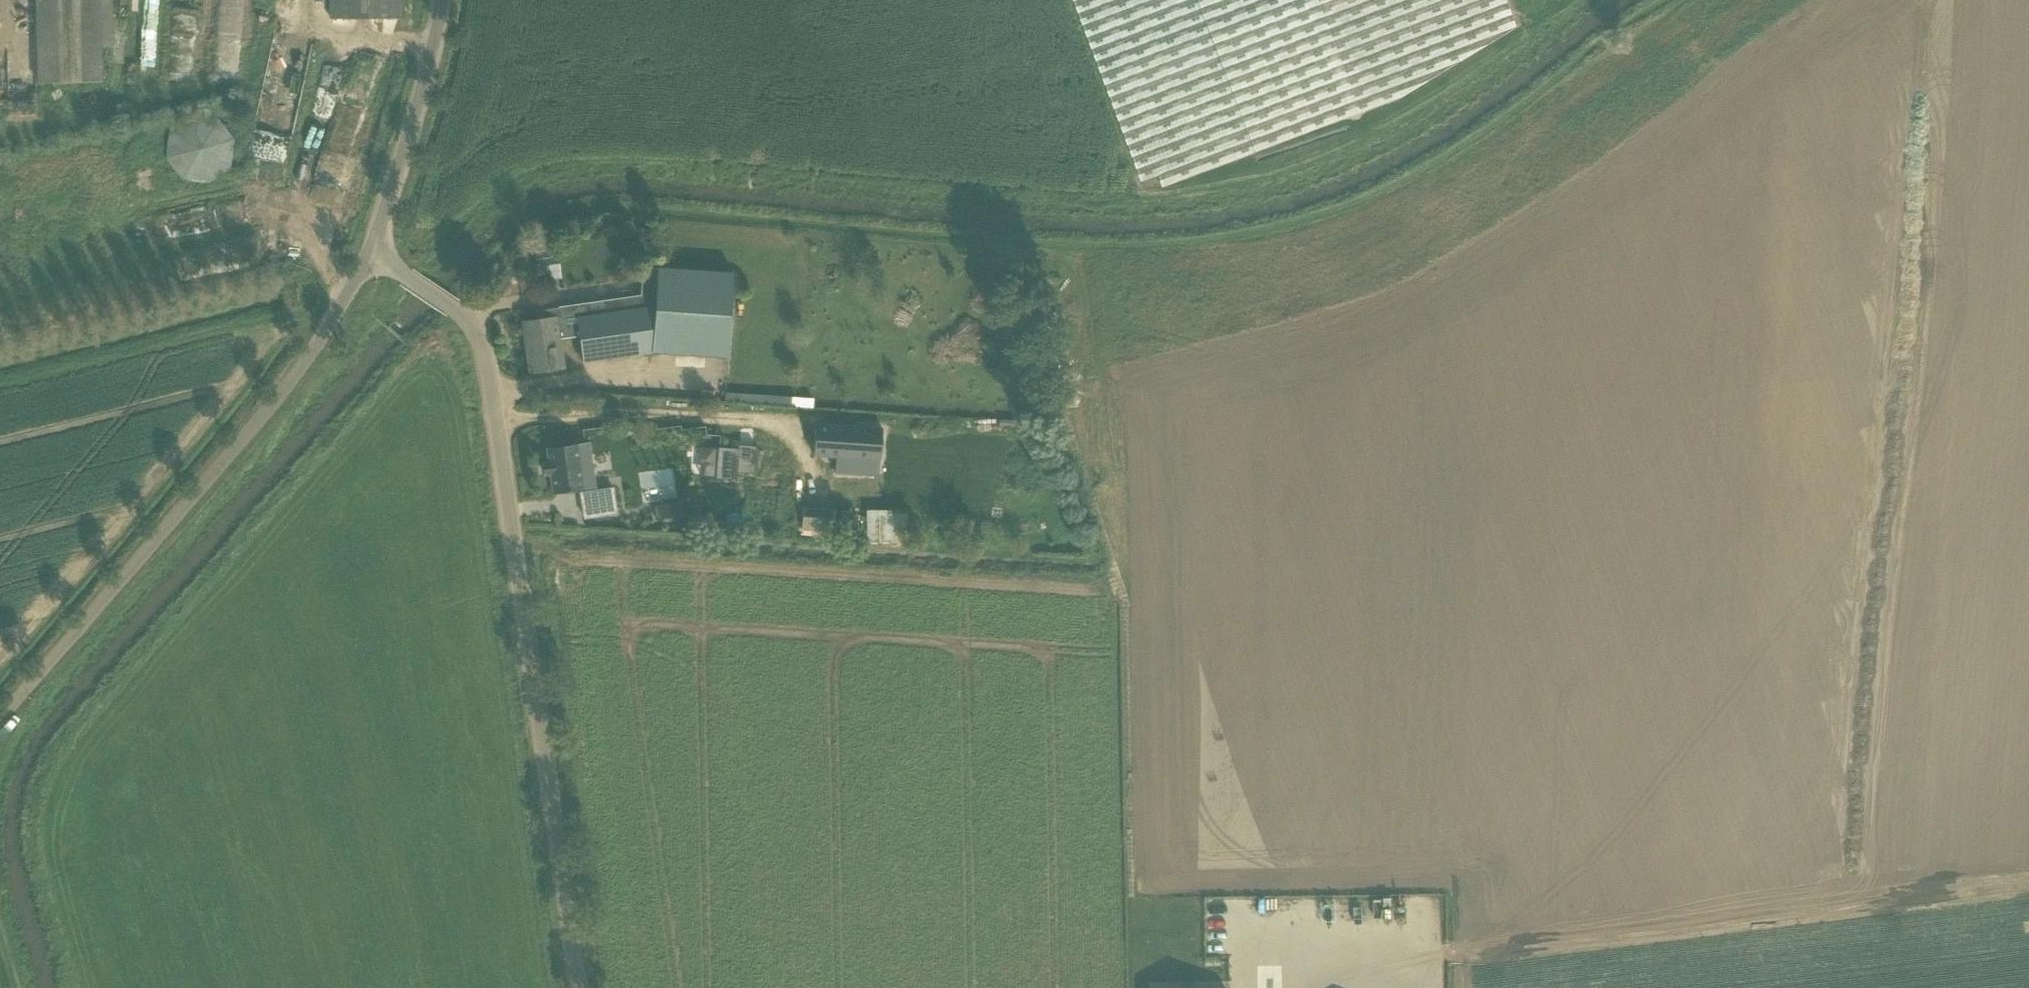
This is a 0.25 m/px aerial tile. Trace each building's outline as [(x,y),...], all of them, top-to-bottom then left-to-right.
[(104,0),(37,0),(38,83),(105,83),(104,0)] [(328,18),(395,17),(395,0),(328,0),(328,18)] [(1142,181),(1160,174),(1164,186),(1403,97),(1518,26),(1508,0),(1074,0),(1142,181)] [(227,158),(228,153),(227,148),(226,143),(224,138),(220,134),(217,130),(211,127),(207,126),(200,125),(195,125),(190,127),(186,129),(181,132),(177,136),(175,140),(173,145),(172,153),(173,160),(175,165),(177,168),(181,173),(186,176),(190,179),(196,180),(200,180),(204,180),(210,179),(215,176),(220,172),(224,167),(226,163),(227,158)] [(538,277),(560,276),(560,249),(538,250),(538,277)] [(655,351),(730,358),(735,272),(645,267),(643,295),(561,307),(536,311),(537,320),(523,322),(523,323),(527,323),(530,345),(526,346),(530,373),(563,368),(559,338),(566,337),(567,342),(581,340),(583,361),(655,351)] [(881,429),(814,424),(812,455),(835,457),(833,473),(861,475),(862,459),(878,461),(881,429)] [(550,474),(553,493),(567,491),(567,493),(570,492),(569,491),(595,487),(589,444),(547,450),(549,463),(543,464),(545,475),(550,474)] [(738,449),(737,471),(737,472),(755,473),(755,471),(756,447),(756,446),(738,445),(738,449)] [(736,480),(737,472),(737,471),(738,449),(718,448),(718,450),(716,477),(716,478),(736,480)] [(772,506),(773,459),(756,458),(755,506),(772,506)] [(790,493),(790,476),(777,476),(777,493),(790,493)] [(614,488),(580,493),(584,518),(617,514),(614,488)] [(722,507),(723,491),(708,491),(707,506),(722,507)] [(786,503),(776,503),(776,521),(785,521),(786,503)] [(670,509),(671,517),(679,516),(678,508),(670,509)] [(819,508),(817,533),(832,534),(834,509),(819,508)] [(868,509),(867,542),(893,542),(893,509),(868,509)]
